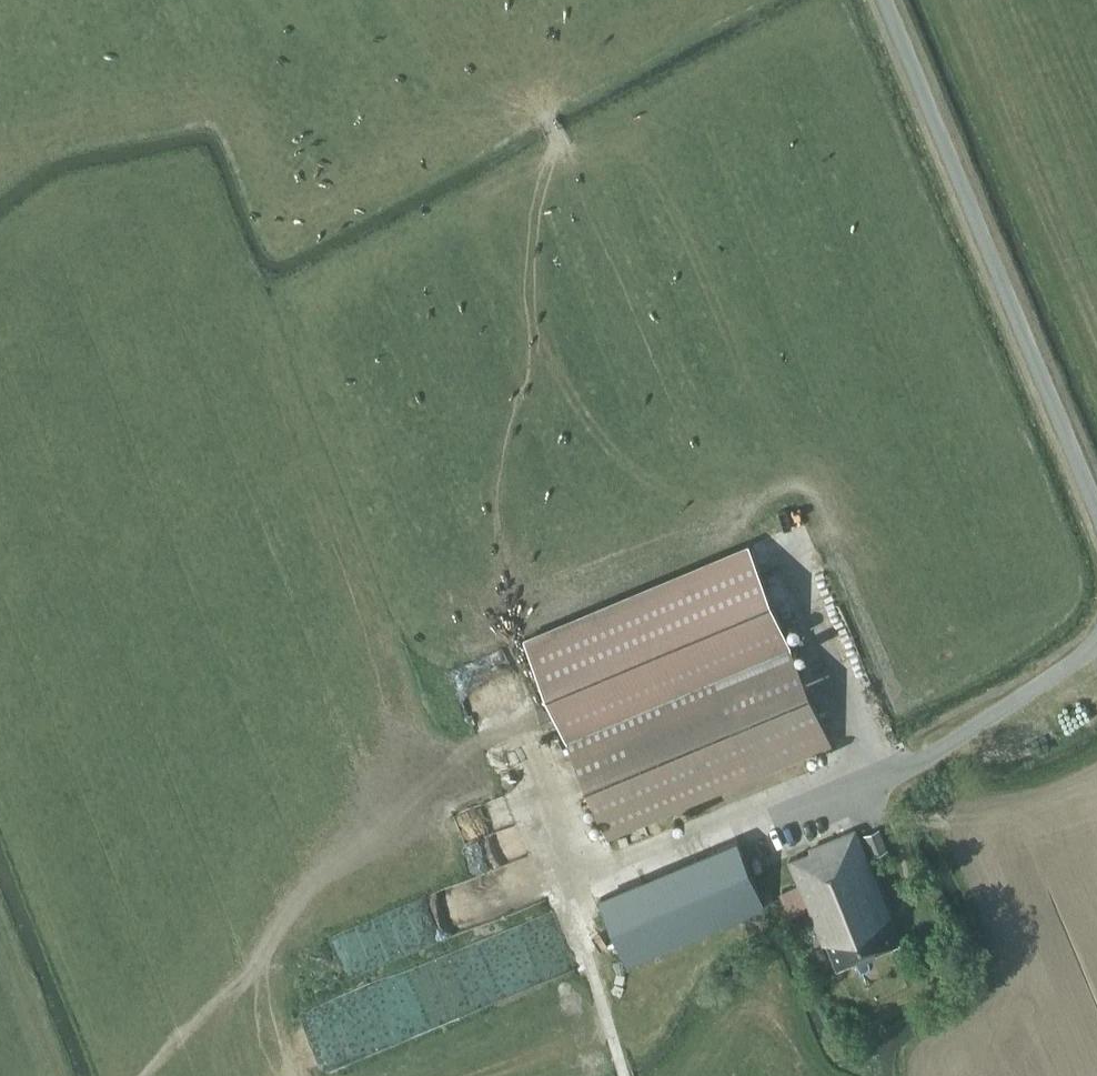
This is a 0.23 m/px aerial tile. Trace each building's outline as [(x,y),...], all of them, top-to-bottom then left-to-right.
[(559,735),(609,844),(829,742),(778,634),(559,735)] [(503,792),(451,814),(475,873),(502,862),(489,832),(515,821),(503,792)] [(863,835),(872,855),(887,849),(878,828),(863,835)] [(827,940),(838,966),(902,940),(856,829),(813,847),(815,851),(791,861),(824,941),(827,940)] [(762,904),(736,840),(599,897),(625,961),(762,904)]
